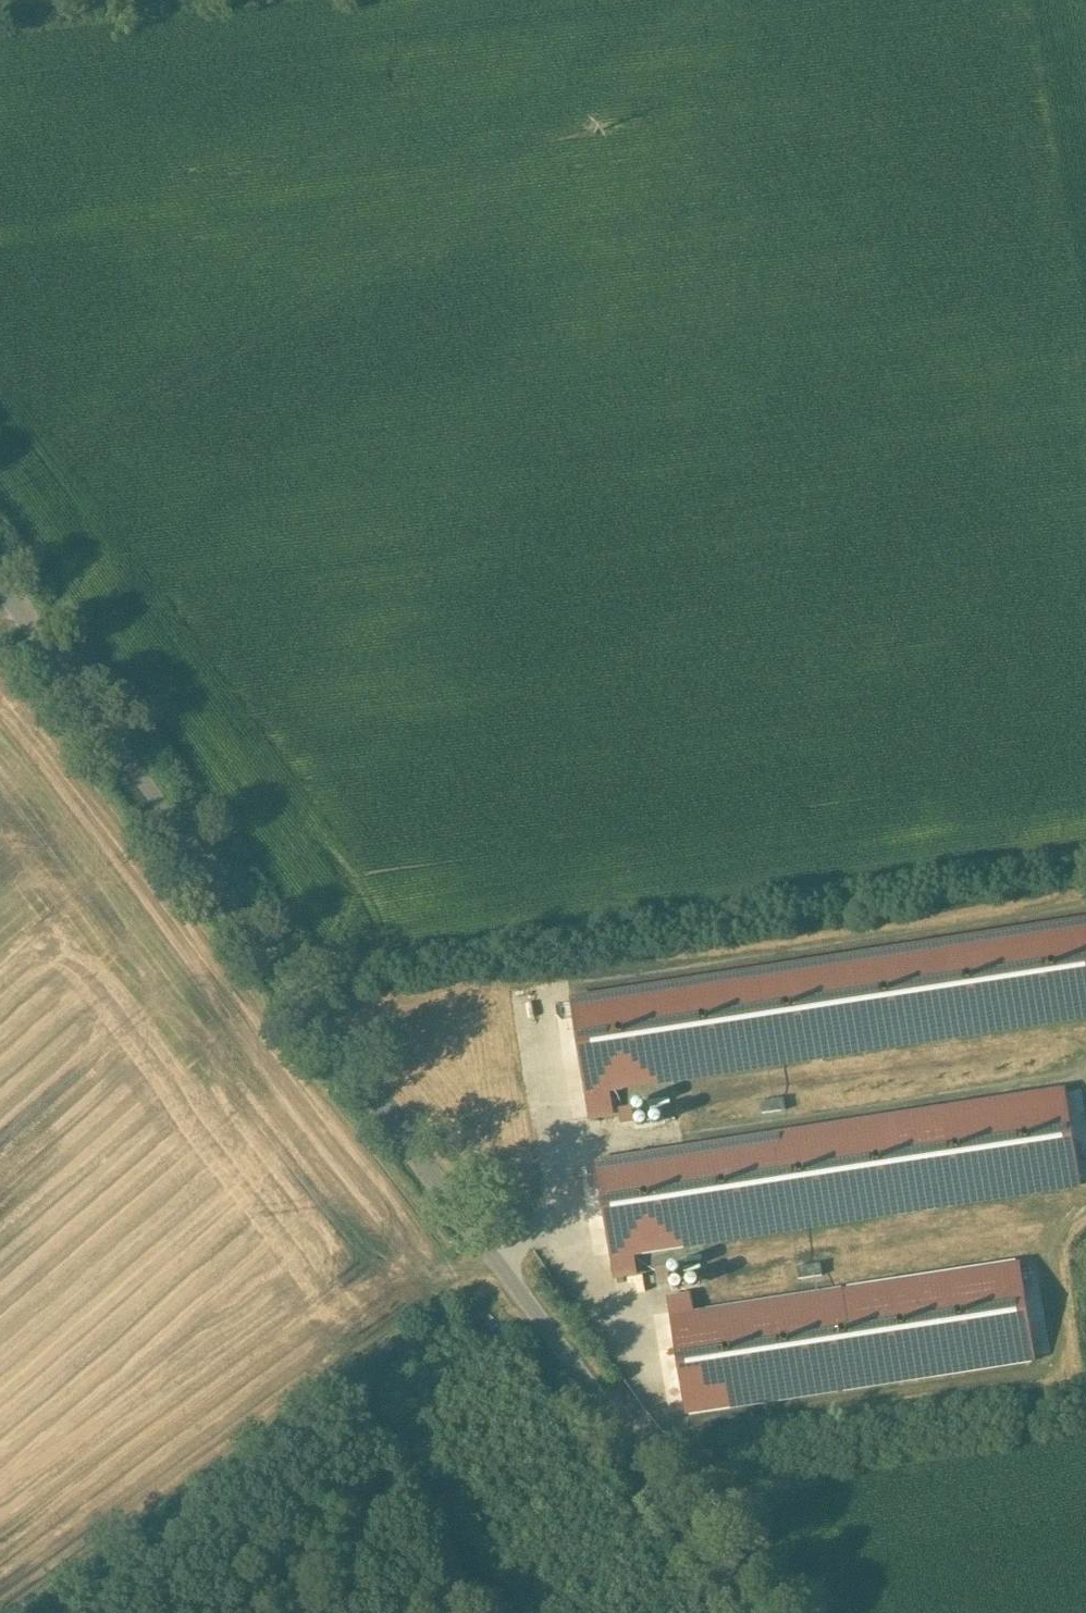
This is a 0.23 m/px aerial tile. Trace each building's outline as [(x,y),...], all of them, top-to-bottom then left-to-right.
[(572,1001),(586,1091),(608,1088),(1085,1014),(1085,922),(572,1001)] [(608,1088),(586,1091),(590,1116),(612,1113),(608,1088)] [(1065,1092),(598,1165),(612,1254),(633,1251),(1079,1181),(1065,1092)] [(640,1112),(645,1109),(646,1105),(644,1101),(640,1099),(635,1101),(633,1106),(636,1110),(640,1112)] [(632,1108),(619,1110),(621,1123),(634,1121),(632,1108)] [(652,1121),(655,1123),(660,1123),(663,1119),(662,1114),(657,1112),(652,1114),(651,1118),(652,1121)] [(636,1122),(639,1126),(644,1126),(648,1123),(648,1118),(645,1114),(640,1114),(636,1118),(636,1122)] [(633,1251),(612,1254),(616,1276),(636,1273),(633,1251)] [(669,1270),(671,1273),(676,1274),(680,1272),(681,1266),(677,1262),(672,1263),(669,1266),(669,1270)] [(693,1317),(673,1321),(687,1410),(1034,1357),(1020,1267),(693,1317)] [(668,1268),(656,1270),(657,1283),(669,1282),(668,1268)] [(691,1286),(696,1286),(699,1283),(699,1278),(695,1275),(691,1275),(688,1278),(688,1283),(691,1286)] [(677,1289),(682,1288),(683,1283),(682,1279),(678,1277),(673,1278),(671,1283),(673,1287),(677,1289)] [(669,1299),(673,1321),(693,1317),(690,1296),(669,1299)]
